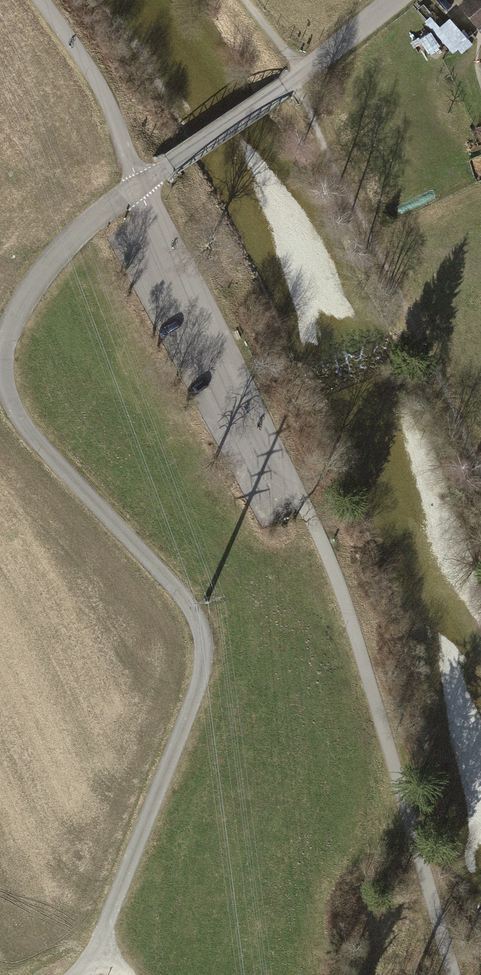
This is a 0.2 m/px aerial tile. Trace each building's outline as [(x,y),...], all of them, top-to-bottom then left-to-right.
[(460,7),(480,33),(480,0),(468,0),(460,7)] [(425,22),(452,55),(457,50),(461,55),(471,45),(450,20),(440,28),(431,18),(425,22)]
